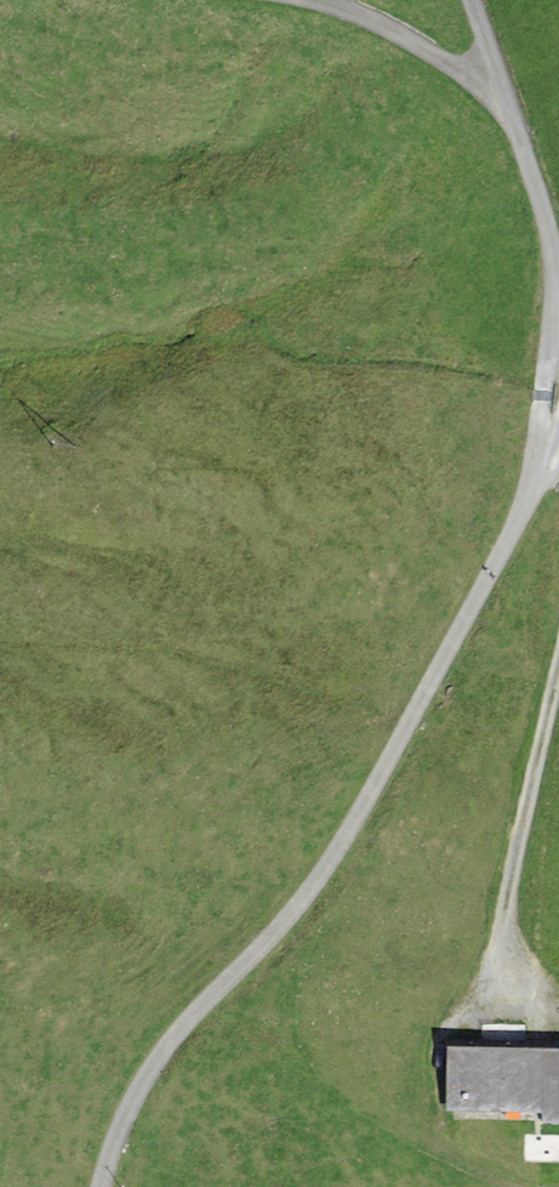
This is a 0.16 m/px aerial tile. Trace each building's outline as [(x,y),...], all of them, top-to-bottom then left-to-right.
[(464,1047),(464,1119),(558,1119),(558,1047),(464,1047)]
